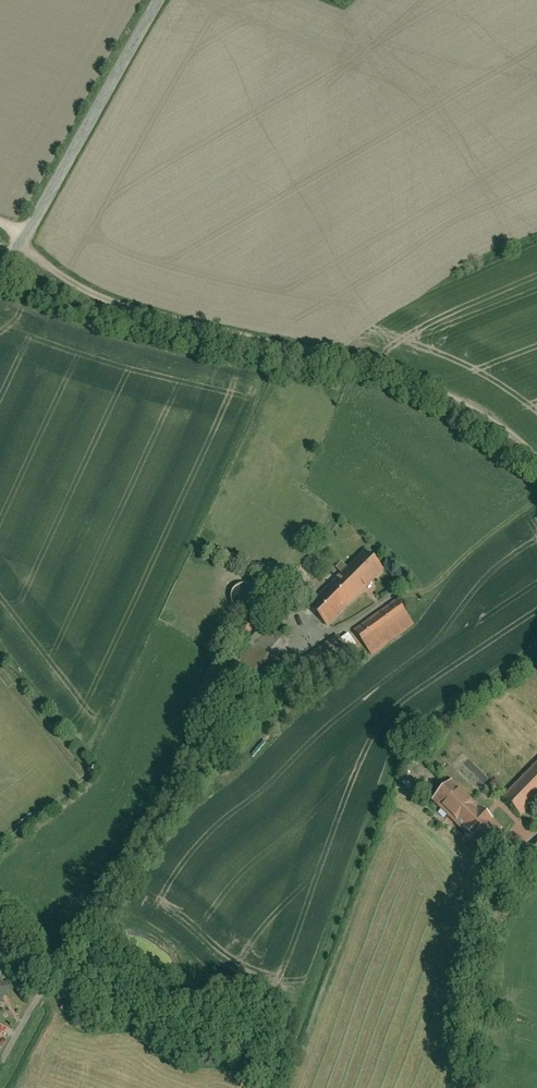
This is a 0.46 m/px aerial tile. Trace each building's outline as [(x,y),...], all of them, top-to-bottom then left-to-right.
[(366,550),(308,610),(329,630),(387,570),(366,550)] [(250,612),(253,610),(256,606),(257,602),(257,597),(256,593),(253,590),(249,587),(245,586),(240,586),(236,588),(233,591),(231,595),(230,600),(231,604),(233,608),(237,611),(241,613),(245,613),(250,612)] [(352,631),(370,657),(414,627),(395,601),(352,631)] [(269,629),(239,667),(255,680),(286,642),(269,629)] [(336,635),(297,664),(311,683),(357,648),(347,634),(340,640),(336,635)] [(500,800),(521,821),(536,806),(536,764),(500,800)] [(489,788),(499,796),(507,788),(496,779),(489,788)] [(450,782),(430,802),(480,852),(500,832),(450,782)] [(9,989),(0,984),(0,1005),(9,989)]
